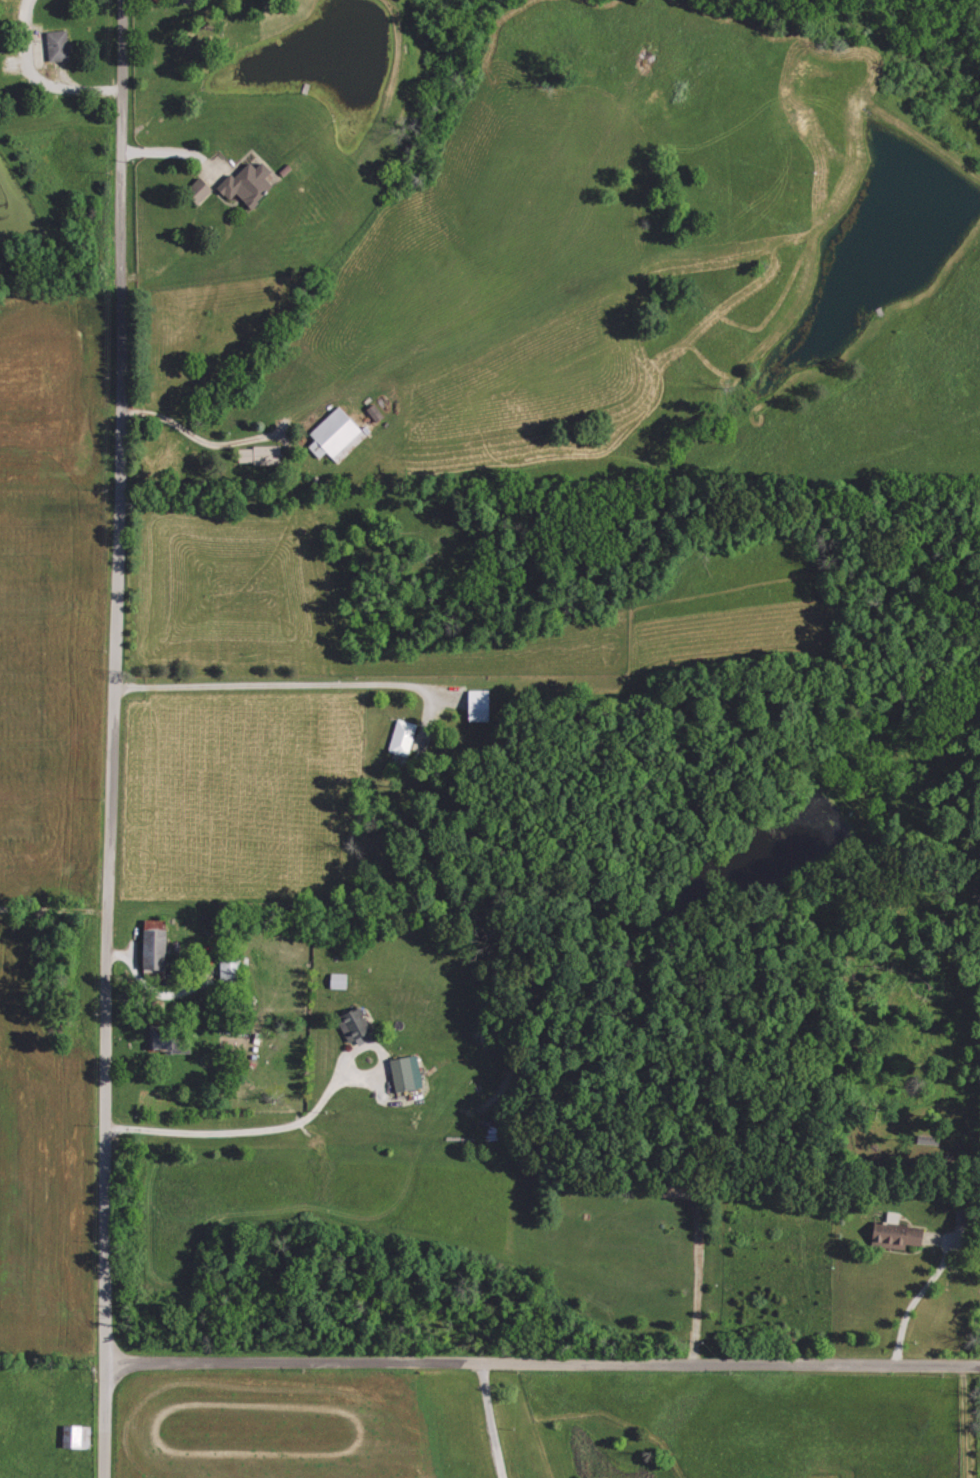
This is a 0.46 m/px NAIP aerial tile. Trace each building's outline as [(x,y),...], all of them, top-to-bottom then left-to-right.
[(52,62),(73,60),(70,31),(49,33),(52,62)] [(232,201),(240,194),(252,207),(276,186),(270,178),(276,172),(267,162),(260,169),(254,162),(237,178),(234,175),(220,188),(232,201)] [(370,410),(380,424),(388,418),(378,404),(370,410)] [(312,433),(319,441),(312,447),(323,460),(331,453),(339,462),(370,437),(345,406),(312,433)] [(284,447),(241,448),(242,465),(285,465),(284,447)] [(472,723),(493,722),(492,691),(471,692),(472,723)] [(391,755),(412,758),(417,723),(397,720),(391,755)] [(171,931),(157,931),(157,922),(149,922),(148,973),(170,973),(171,931)] [(340,1018),(350,1045),(361,1041),(362,1045),(377,1039),(365,1009),(340,1018)] [(178,1030),(158,1031),(158,1053),(179,1052),(178,1030)] [(398,1094),(426,1089),(420,1056),(392,1061),(398,1094)] [(66,1448),(92,1449),(93,1426),(66,1426),(66,1448)]
